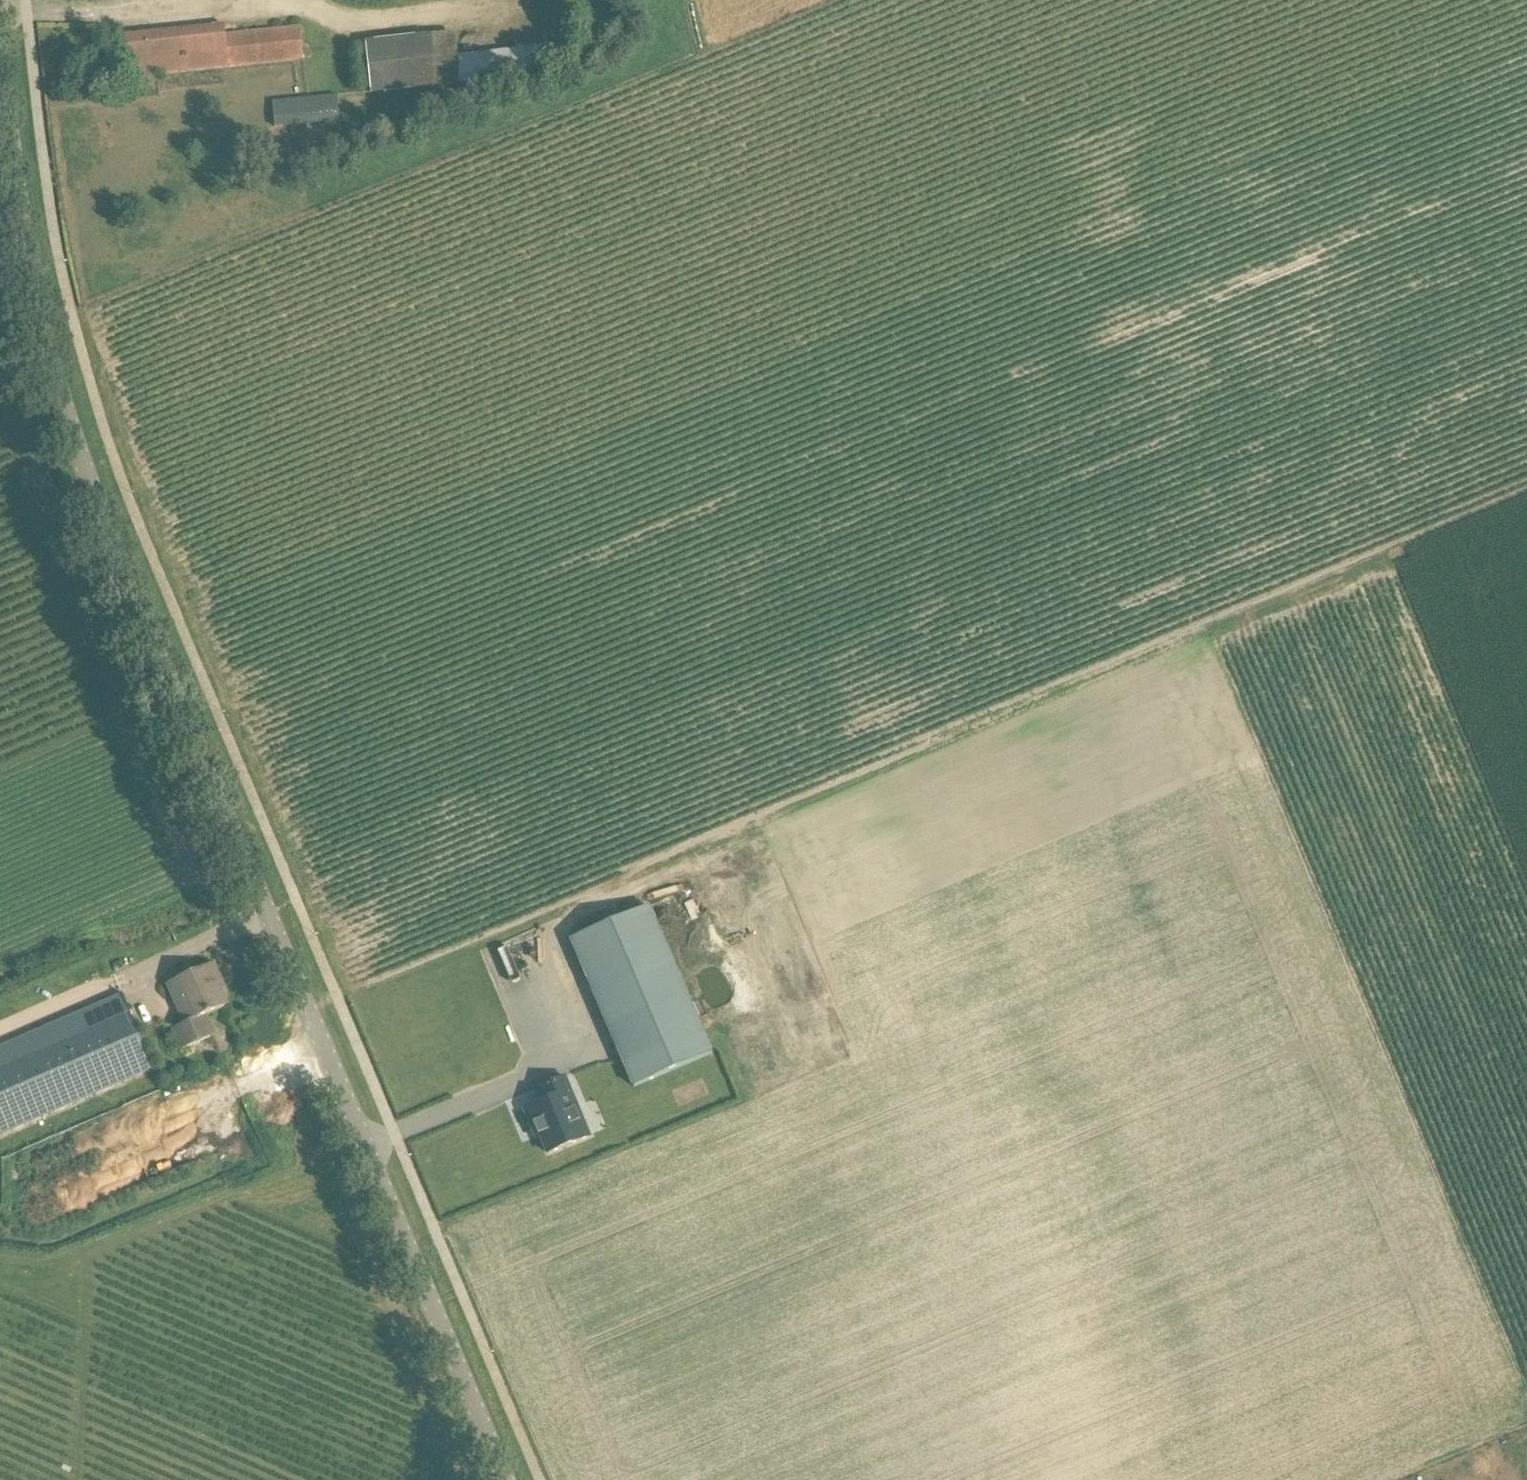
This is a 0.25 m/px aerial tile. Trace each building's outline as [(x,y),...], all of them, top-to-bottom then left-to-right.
[(302,27),(227,35),(226,26),(122,36),(127,80),(154,77),(155,74),(305,58),(302,27)] [(462,84),(458,58),(456,35),(369,45),(374,93),(462,84)] [(338,96),(277,104),(278,129),(342,123),(338,96)] [(649,908),(571,940),(634,1088),(712,1056),(649,908)] [(214,964),(168,984),(175,1001),(183,997),(193,1020),(175,1028),(184,1049),(214,1036),(205,1016),(224,1008),(214,983),(221,980),(214,964)] [(134,1022),(126,1005),(0,1060),(0,1136),(154,1068),(134,1022)] [(537,1128),(548,1155),(590,1138),(589,1137),(580,1141),(568,1113),(577,1109),(565,1078),(537,1090),(542,1103),(524,1111),(532,1130),(537,1128)]
